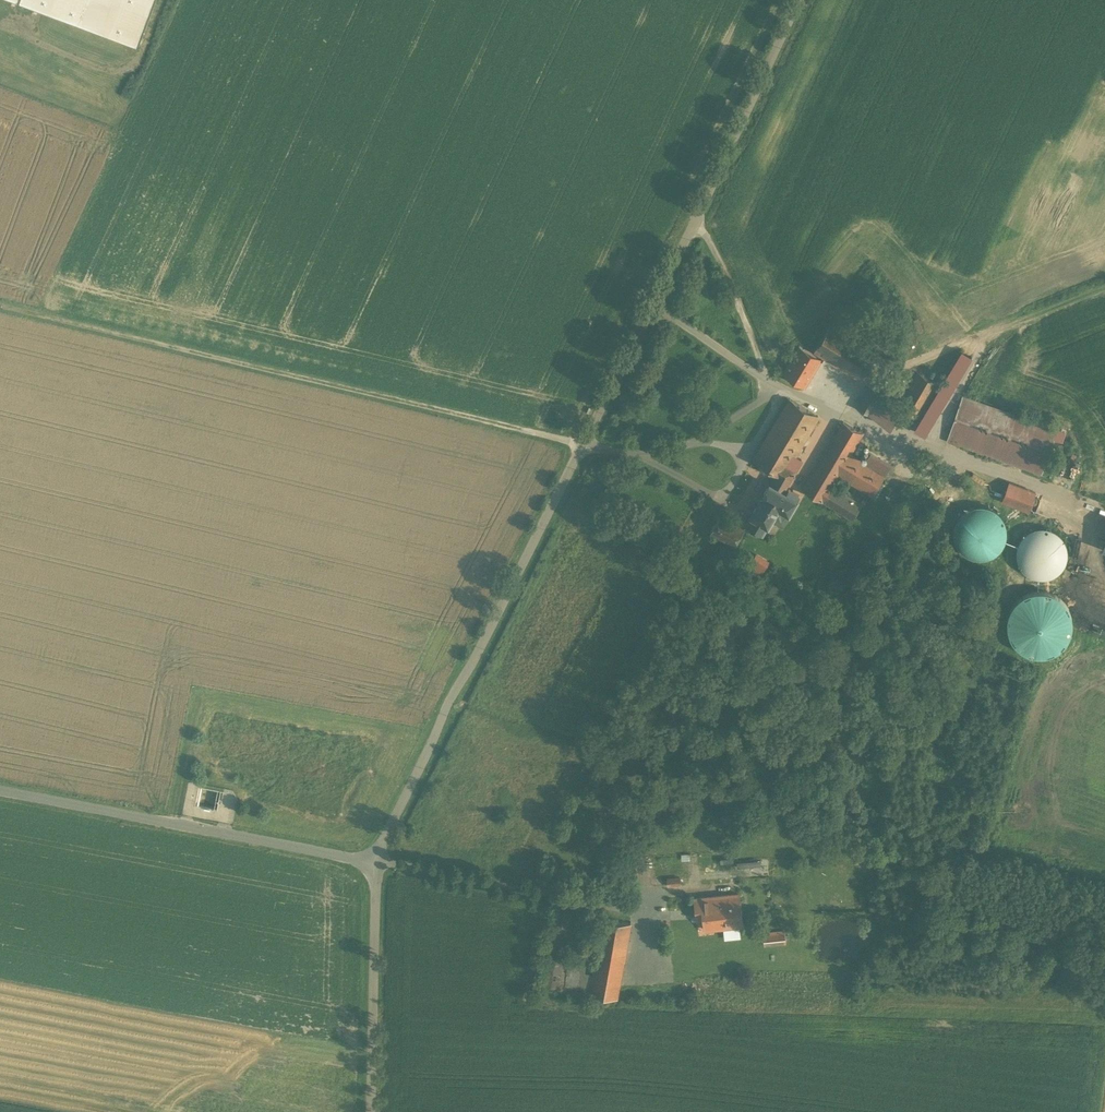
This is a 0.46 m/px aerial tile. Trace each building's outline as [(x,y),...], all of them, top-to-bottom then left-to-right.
[(137,43),(153,0),(20,0),(137,43)] [(877,351),(831,323),(814,351),(860,379),(877,351)] [(799,347),(780,380),(797,390),(801,390),(820,360),(799,347)] [(959,351),(938,385),(932,396),(941,402),(968,357),(959,351)] [(938,385),(918,372),(897,406),(918,419),(932,396),(938,385)] [(869,387),(858,406),(869,414),(881,395),(869,387)] [(1057,429),(962,396),(948,437),(949,437),(947,441),(1041,474),(1057,429)] [(789,399),(754,458),(777,472),(770,483),(780,489),(785,481),(788,483),(801,459),(794,455),(818,416),(789,399)] [(843,422),(802,489),(852,519),(861,504),(831,486),(838,475),(850,454),(862,433),(843,422)] [(890,464),(870,452),(864,462),(884,474),(890,464)] [(864,462),(850,454),(838,475),(872,495),(884,474),(864,462)] [(1059,462),(1055,474),(1061,476),(1065,464),(1059,462)] [(1035,492),(1009,482),(1002,500),(1028,510),(1035,492)] [(770,483),(769,483),(750,515),(751,515),(745,524),(761,534),(772,517),(782,524),(788,513),(796,499),(798,495),(788,489),(786,493),(780,489),(770,483)] [(928,501),(918,493),(913,499),(922,507),(928,501)] [(979,505),(974,505),(971,506),(968,507),(966,509),(963,511),(961,513),(959,514),(958,517),(956,519),(955,522),(954,524),(953,527),(953,529),(953,532),(953,535),(953,537),(954,539),(955,541),(956,543),(957,546),(960,549),(961,551),(963,553),(965,554),(969,556),(972,557),(975,558),(980,559),(985,558),(987,557),(990,556),(994,554),(997,552),(999,549),(1001,547),(1002,545),(1004,543),(1005,540),(1005,538),(1006,535),(1006,532),(1006,529),(1006,526),(1005,524),(1004,522),(1003,520),(1002,517),(999,514),(997,512),(996,510),(993,509),(991,507),(988,506),(984,505),(982,505),(979,505)] [(744,528),(720,514),(710,530),(713,532),(734,545),(744,528)] [(1048,528),(1044,527),(1040,527),(1036,528),(1034,528),(1030,530),(1028,531),(1026,532),(1024,534),(1022,537),(1019,540),(1018,543),(1017,545),(1017,547),(1016,548),(1016,551),(1016,553),(1016,555),(1017,558),(1017,560),(1018,562),(1019,564),(1020,566),(1022,568),(1023,570),(1025,572),(1028,574),(1031,575),(1033,576),(1035,577),(1039,578),(1042,578),(1045,577),(1049,577),(1053,575),(1056,573),(1058,571),(1060,569),(1061,568),(1063,565),(1065,562),(1065,560),(1066,558),(1066,556),(1067,554),(1067,552),(1066,549),(1066,548),(1066,546),(1065,545),(1064,542),(1063,540),(1062,538),(1060,535),(1058,533),(1056,532),(1054,531),(1051,529),(1048,528)] [(758,552),(747,567),(761,577),(772,561),(758,552)] [(1044,591),(1039,591),(1033,591),(1030,592),(1028,593),(1024,595),(1021,596),(1019,598),(1018,599),(1015,601),(1013,604),(1011,607),(1009,611),(1008,614),(1007,618),(1007,621),(1007,624),(1007,628),(1007,630),(1008,632),(1009,634),(1010,637),(1011,639),(1012,641),(1014,643),(1016,645),(1018,648),(1022,650),(1024,652),(1027,653),(1031,655),(1036,655),(1040,656),(1046,655),(1049,654),(1053,652),(1057,650),(1060,648),(1063,645),(1065,643),(1067,640),(1069,636),(1070,634),(1071,631),(1071,628),(1071,625),(1072,622),(1071,619),(1071,617),(1070,614),(1070,612),(1068,609),(1066,605),(1063,602),(1061,599),(1058,597),(1055,595),(1053,594),(1050,593),(1047,592),(1044,591)] [(679,877),(666,879),(667,885),(680,884),(679,877)] [(739,893),(695,898),(697,915),(703,914),(705,929),(743,925),(739,893)] [(576,913),(551,909),(538,983),(563,988),(576,913)] [(630,923),(603,918),(590,993),(617,997),(630,923)] [(784,932),(762,934),(764,945),(785,943),(784,932)]
